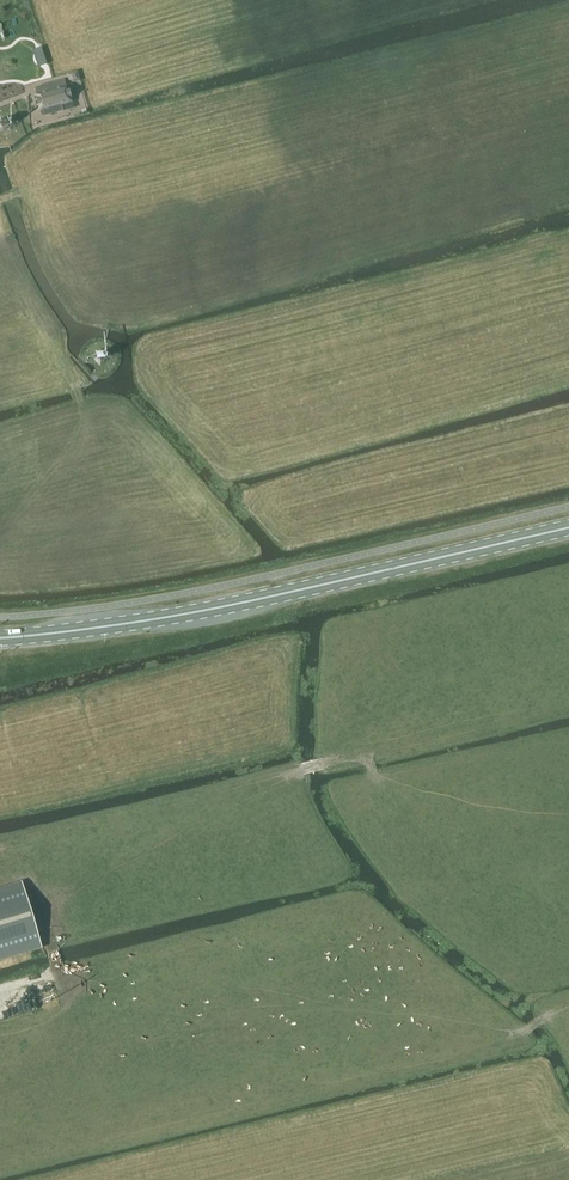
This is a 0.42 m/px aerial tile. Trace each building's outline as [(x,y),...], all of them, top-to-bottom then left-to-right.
[(67,74),(69,80),(74,83),(81,81),(78,71),(67,74)] [(38,94),(35,95),(40,111),(42,111),(44,116),(63,111),(62,106),(72,103),(68,86),(65,87),(64,81),(36,89),(38,94)] [(11,128),(9,117),(0,119),(0,130),(11,128)] [(110,358),(102,349),(92,357),(101,366),(110,358)] [(41,947),(23,887),(22,885),(0,892),(0,960),(41,947)]
